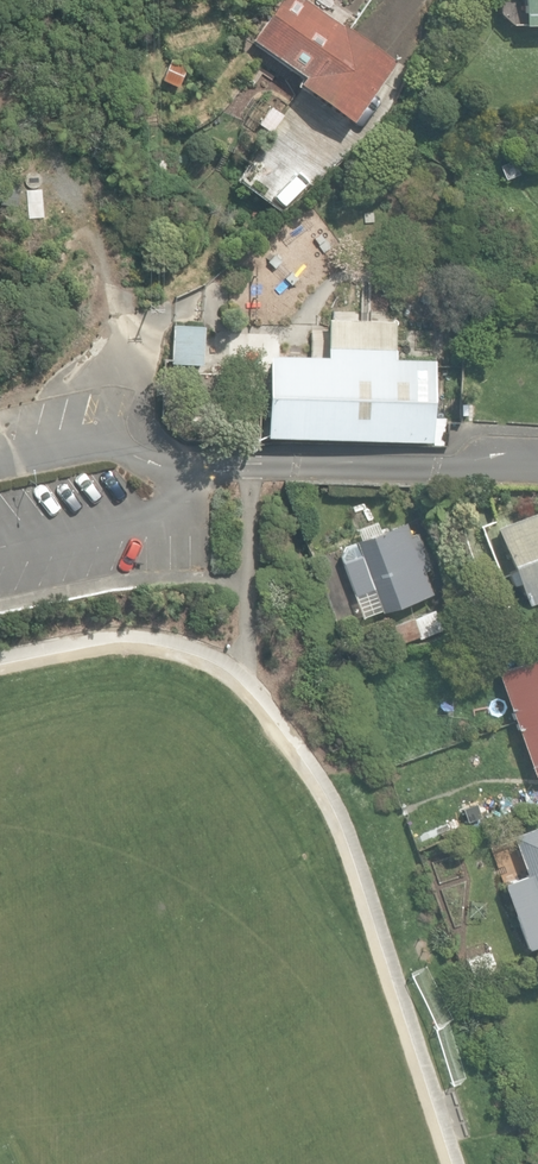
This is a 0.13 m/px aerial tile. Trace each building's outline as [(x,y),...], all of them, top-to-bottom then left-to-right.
[(349,122),(392,63),(306,0),(281,0),(251,41),(302,78),(297,84),(349,122)] [(523,26),(537,25),(537,0),(522,0),(523,26)] [(186,63),(169,57),(160,82),(177,88),(186,63)] [(503,182),(519,177),(514,163),(498,169),(503,182)] [(19,183),(1,181),(0,190),(0,205),(16,207),(19,183)] [(441,233),(444,215),(429,213),(427,231),(441,233)] [(263,437),(430,442),(433,360),(392,359),(394,321),(326,319),(325,357),(266,355),(263,437)] [(169,365),(201,366),(202,327),(170,326),(169,365)] [(522,603),(537,598),(537,511),(495,527),(522,603)] [(372,588),(382,612),(431,593),(422,569),(428,567),(416,536),(411,538),(405,522),(355,541),(356,543),(345,548),(339,556),(354,595),(372,588)] [(414,631),(436,622),(431,608),(408,617),(414,631)] [(497,672),(532,777),(537,774),(537,658),(497,672)] [(458,809),(464,825),(484,818),(478,802),(458,809)] [(524,949),(537,944),(537,824),(510,834),(524,875),(500,883),(524,949)] [(466,959),(472,979),(496,971),(490,952),(466,959)]
